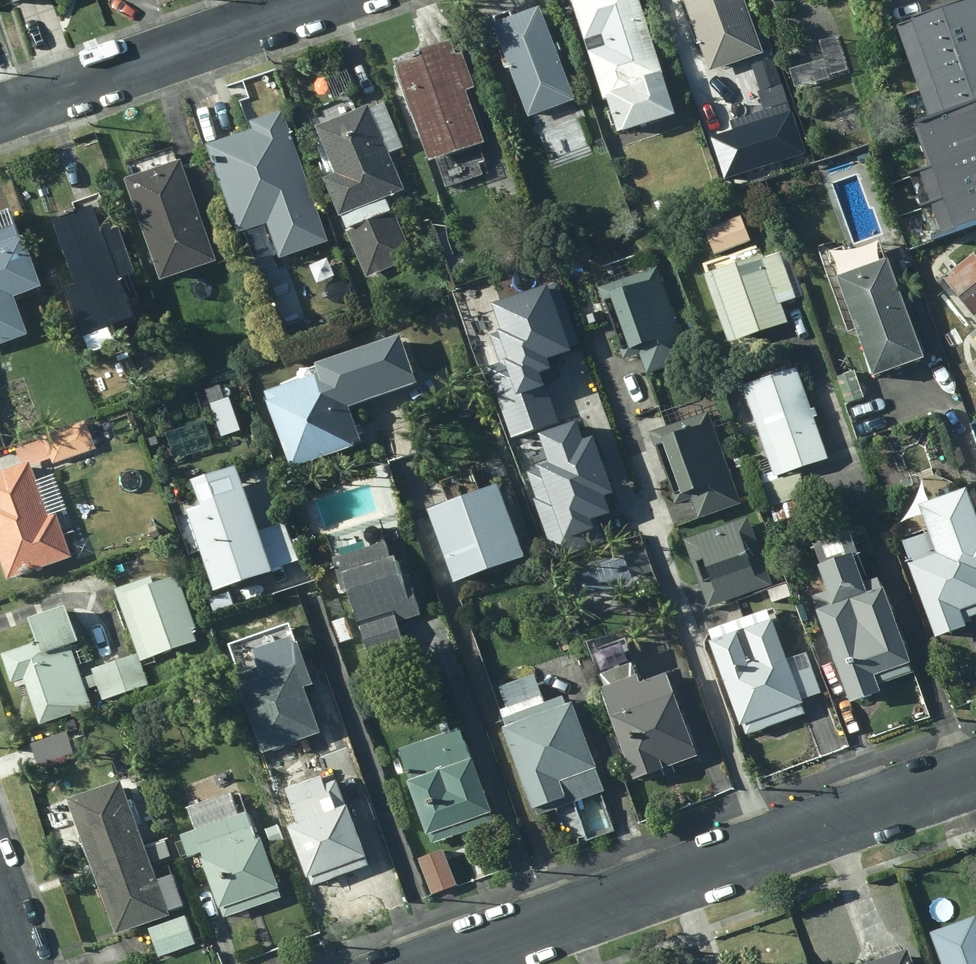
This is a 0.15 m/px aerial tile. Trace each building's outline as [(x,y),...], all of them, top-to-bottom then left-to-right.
[(647,0),(573,0),(574,3),(582,1),(620,129),(627,126),(631,135),(686,119),(674,76),(669,77),(647,0)] [(714,71),(767,54),(749,0),(690,0),(714,71)] [(975,27),(975,2),(941,14),(949,37),(975,27)] [(580,102),(547,11),(519,22),(516,14),(502,20),(505,27),(503,28),(536,118),(580,102)] [(905,52),(949,37),(941,14),(897,30),(905,52)] [(975,52),(975,27),(949,37),(956,59),(975,52)] [(850,74),(840,37),(817,44),(821,57),(779,69),(786,92),(850,74)] [(913,75),(956,59),(949,37),(905,52),(913,75)] [(461,45),(404,64),(439,165),(493,146),(475,94),(484,91),(471,56),(465,58),(461,45)] [(975,78),(975,52),(956,59),(964,82),(975,78)] [(921,97),(964,82),(956,59),(913,75),(921,97)] [(964,82),(972,104),(975,103),(975,78),(964,82)] [(928,119),(972,104),(964,82),(921,97),(928,119)] [(975,152),(975,103),(972,104),(928,119),(916,124),(931,167),(975,152)] [(335,180),(331,182),(371,280),(417,262),(392,201),(410,193),(395,155),(409,151),(390,105),(376,111),(374,106),(322,127),(324,134),(317,137),(335,180)] [(788,113),(707,139),(721,182),(802,155),(788,113)] [(250,273),(326,247),(280,114),(248,125),(251,135),(208,150),(250,273)] [(142,183),(136,184),(172,286),(227,266),(209,214),(226,209),(209,162),(193,167),(191,163),(184,166),(179,151),(136,167),(142,183)] [(931,167),(914,174),(926,206),(975,189),(975,152),(931,167)] [(926,206),(935,233),(975,218),(975,189),(926,206)] [(104,209),(65,223),(85,288),(76,291),(98,357),(125,349),(119,332),(143,324),(130,283),(144,279),(129,231),(122,233),(120,227),(111,230),(104,209)] [(34,338),(22,301),(51,291),(33,240),(29,242),(19,214),(0,220),(0,350),(34,338)] [(712,231),(721,257),(756,244),(746,218),(712,231)] [(936,365),(899,262),(895,262),(888,244),(853,257),(851,250),(840,253),(832,268),(855,331),(865,327),(885,383),(936,365)] [(758,250),(709,266),(736,346),(794,326),(788,306),(802,302),(787,255),(770,261),(768,257),(762,259),(758,250)] [(974,256),(942,281),(971,317),(975,313),(975,258),(974,256)] [(694,362),(662,269),(604,290),(629,362),(645,356),(652,377),(694,362)] [(485,370),(510,440),(554,424),(537,377),(547,373),(545,365),(571,356),(546,288),(490,309),(499,334),(495,335),(505,363),(485,370)] [(425,388),(410,339),(303,375),(307,385),(272,397),(297,471),(360,450),(358,446),(367,443),(356,411),(425,388)] [(834,461),(803,370),(750,389),(781,479),(834,461)] [(224,388),(208,392),(212,407),(228,402),(224,388)] [(746,506),(714,414),(656,435),(682,507),(697,501),(703,522),(746,506)] [(175,464),(215,452),(204,419),(164,431),(175,464)] [(99,450),(90,424),(21,450),(27,467),(54,458),(57,465),(99,450)] [(603,546),(594,523),(611,517),(605,499),(613,496),(592,441),(581,445),(575,428),(540,441),(550,469),(525,478),(556,563),(603,546)] [(13,584),(77,561),(60,516),(54,518),(34,466),(0,479),(0,549),(1,549),(13,584)] [(812,497),(804,473),(768,486),(776,508),(779,507),(785,524),(810,515),(805,499),(812,497)] [(534,562),(512,492),(441,514),(464,584),(534,562)] [(913,546),(947,642),(975,631),(973,622),(975,621),(975,492),(930,509),(940,536),(913,546)] [(268,533),(256,498),(198,516),(199,520),(186,524),(197,558),(213,560),(226,596),(282,577),(279,571),(303,563),(290,525),(268,533)] [(776,587),(754,521),(690,542),(712,608),(776,587)] [(396,563),(390,545),(338,560),(349,598),(356,596),(377,667),(412,657),(403,625),(424,618),(416,591),(412,592),(403,561),(396,563)] [(655,575),(647,552),(629,557),(637,581),(655,575)] [(846,612),(830,617),(861,709),(891,699),(887,688),(922,676),(891,582),(875,588),(866,559),(832,571),(846,612)] [(156,579),(120,591),(146,664),(201,644),(197,632),(200,631),(182,579),(159,588),(156,579)] [(32,687),(46,728),(96,710),(90,692),(102,688),(107,702),(151,686),(139,655),(95,671),(98,678),(87,682),(76,651),(87,647),(74,610),(37,623),(45,644),(8,657),(20,691),(32,687)] [(770,623),(712,645),(747,735),(805,713),(800,700),(786,662),(770,623)] [(231,676),(259,755),(322,733),(305,686),(314,683),(296,631),(248,648),(255,667),(231,676)] [(635,644),(599,656),(644,785),(674,775),(672,771),(706,760),(678,679),(650,689),(635,644)] [(821,692),(807,654),(786,662),(800,700),(821,692)] [(508,713),(515,733),(542,818),(613,795),(584,708),(577,711),(573,700),(553,707),(551,699),(548,700),(540,678),(505,689),(513,712),(508,713)] [(467,731),(406,753),(438,847),(500,826),(467,731)] [(297,823),(287,826),(307,885),(365,866),(345,806),(343,807),(334,780),(322,783),(320,776),(285,788),(297,823)] [(77,804),(98,868),(152,850),(130,786),(77,804)] [(262,844),(252,816),(188,840),(195,862),(210,857),(212,864),(209,865),(229,922),(287,901),(267,843),(262,844)] [(163,884),(152,850),(98,868),(122,939),(176,921),(172,908),(186,903),(178,879),(163,884)] [(448,854),(424,863),(436,898),(461,888),(448,854)] [(968,917),(921,936),(932,963),(975,963),(975,938),(968,917)] [(189,919),(154,932),(162,958),(198,945),(189,919)] [(899,951),(865,963),(904,963),(899,951)]
